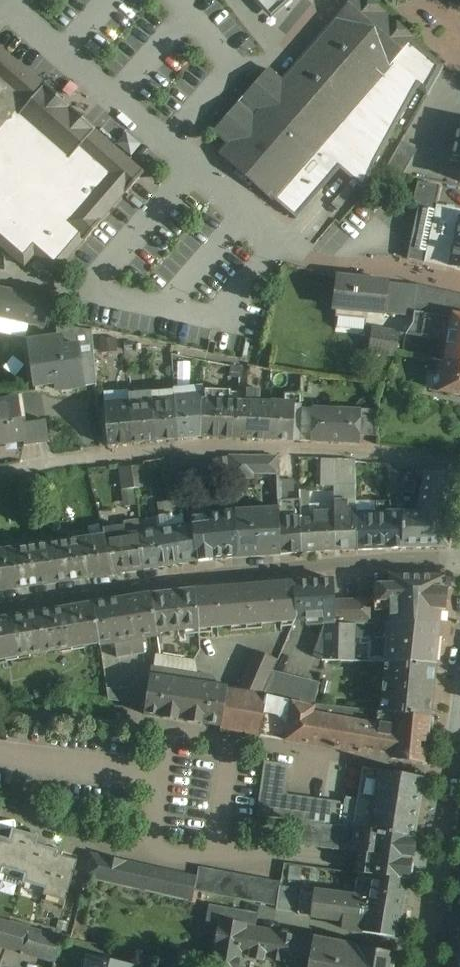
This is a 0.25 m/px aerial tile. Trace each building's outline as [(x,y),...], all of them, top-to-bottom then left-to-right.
[(323,34),(323,33),(322,34),(322,35),(295,66),(294,67),(282,81),(270,70),(215,133),(227,143),(226,144),(279,190),(273,196),(272,197),(273,198),(274,198),(295,217),(296,218),(297,217),(297,216),(311,201),(312,200),(325,184),(326,184),(327,183),(340,167),(363,188),(373,165),(417,87),(425,94),(426,95),(427,94),(442,66),(443,66),(442,65),(441,65),(429,54),(428,53),(412,40),(413,39),(414,39),(415,38),(414,37),(413,37),(398,24),(397,22),(396,23),(378,7),(378,6),(376,5),(370,0),(352,0),(345,8),(343,10),(344,10),(323,34)] [(266,27),(295,0),(241,0),(266,27)] [(71,108),(45,86),(0,47),(0,186),(71,108)] [(71,108),(0,186),(0,246),(24,267),(34,256),(56,275),(144,173),(71,108)] [(401,141),(384,171),(403,175),(417,150),(401,141)] [(419,208),(408,258),(425,262),(437,207),(441,187),(418,183),(413,206),(419,208)] [(437,207),(425,262),(459,269),(459,212),(437,207)] [(386,282),(339,277),(335,309),(338,309),(337,315),(366,318),(367,312),(382,313),(382,312),(386,282)] [(419,289),(386,282),(382,312),(413,315),(414,312),(419,289)] [(0,287),(0,318),(44,328),(50,298),(0,287)] [(419,289),(414,312),(415,312),(413,323),(406,334),(447,341),(448,341),(453,314),(459,316),(459,296),(419,289)] [(453,314),(448,341),(447,341),(444,361),(444,360),(445,361),(459,363),(459,316),(453,314)] [(91,331),(59,325),(61,337),(62,347),(78,345),(84,385),(96,384),(91,331)] [(400,332),(372,327),(369,352),(395,357),(400,332)] [(78,345),(62,347),(61,337),(29,342),(35,385),(55,382),(57,389),(84,385),(78,345)] [(116,337),(99,339),(101,357),(118,355),(116,337)] [(445,361),(439,392),(459,396),(459,363),(445,361)] [(242,368),(231,366),(230,376),(242,377),(242,368)] [(203,386),(174,388),(174,391),(178,440),(200,438),(203,392),(203,386)] [(270,404),(259,403),(260,390),(247,390),(247,403),(245,439),(269,441),(269,440),(270,404)] [(174,391),(151,393),(155,442),(178,440),(174,391)] [(229,393),(203,392),(200,438),(245,439),(247,403),(229,402),(229,393)] [(151,393),(129,395),(129,401),(133,444),(155,442),(151,393)] [(301,395),(285,395),(285,404),(270,404),(269,440),(300,442),(301,395)] [(0,402),(0,443),(23,439),(24,439),(22,424),(18,399),(0,402)] [(129,401),(105,404),(108,446),(133,444),(129,401)] [(361,410),(312,408),(311,442),(359,444),(360,436),(361,410)] [(377,411),(361,410),(360,436),(376,437),(377,411)] [(22,424),(24,439),(23,439),(24,446),(49,442),(46,420),(22,424)] [(217,461),(187,465),(186,463),(176,464),(175,461),(165,462),(168,486),(178,484),(179,486),(189,485),(189,486),(220,482),(220,480),(230,479),(227,457),(217,459),(217,461)] [(276,458),(229,457),(231,479),(253,479),(253,474),(277,475),(276,458)] [(336,460),(321,460),(320,486),(335,486),(336,460)] [(355,462),(336,460),(335,486),(355,487),(355,462)] [(144,466),(132,467),(134,489),(147,488),(144,466)] [(134,489),(132,467),(120,469),(123,490),(134,489)] [(404,474),(390,472),(389,495),(403,496),(404,474)] [(425,473),(417,512),(402,512),(401,548),(447,548),(459,480),(459,477),(425,473)] [(292,480),(277,481),(278,501),(286,501),(286,492),(293,491),(292,480)] [(134,489),(123,490),(124,505),(136,504),(134,489)] [(308,491),(299,491),(299,500),(300,500),(301,509),(309,509),(308,491)] [(278,509),(241,511),(239,499),(234,500),(235,511),(237,558),(280,555),(278,509)] [(286,501),(278,501),(278,509),(280,555),(302,553),(301,519),(301,509),(300,500),(299,500),(286,501)] [(356,510),(347,511),(347,501),(334,501),(334,517),(335,517),(335,551),(357,550),(356,514),(356,510)] [(171,502),(157,505),(159,516),(173,514),(171,502)] [(235,511),(207,514),(208,523),(192,525),(196,562),(237,558),(235,511)] [(402,512),(356,514),(357,550),(401,548),(402,512)] [(328,513),(313,514),(313,519),(301,519),(302,553),(335,551),(335,517),(334,517),(328,518),(328,513)] [(173,514),(159,516),(159,518),(162,530),(184,526),(183,516),(173,518),(173,514)] [(184,526),(162,530),(159,518),(139,521),(140,534),(143,570),(196,562),(192,525),(184,526)] [(139,521),(123,524),(124,528),(104,531),(105,537),(115,574),(143,570),(140,534),(139,521)] [(0,552),(0,590),(115,574),(105,537),(0,552)] [(445,577),(404,575),(374,574),(375,599),(375,611),(400,609),(400,615),(394,615),(394,624),(440,622),(445,577)] [(293,582),(296,621),(335,617),(334,600),(333,580),(293,582)] [(293,582),(194,590),(199,628),(296,621),(293,582)] [(194,590),(150,595),(156,633),(199,628),(194,590)] [(150,595),(93,605),(99,643),(99,645),(115,643),(116,650),(143,646),(142,638),(157,636),(156,633),(150,595)] [(335,617),(335,622),(375,620),(375,611),(375,599),(334,600),(335,617)] [(0,620),(0,659),(6,658),(5,655),(29,651),(29,654),(60,649),(59,646),(83,643),(83,645),(99,643),(93,605),(0,620)] [(394,624),(386,624),(386,638),(385,663),(436,665),(440,622),(394,624)] [(355,624),(324,625),(313,655),(322,661),(354,662),(355,638),(355,624)] [(386,624),(355,624),(355,638),(386,638),(386,624)] [(143,646),(116,650),(117,658),(144,654),(143,646)] [(277,661),(254,651),(237,690),(263,695),(272,673),(277,661)] [(436,665),(385,663),(380,712),(430,718),(436,665)] [(211,676),(152,667),(144,715),(163,718),(163,719),(165,719),(176,720),(176,721),(178,721),(187,722),(187,723),(189,723),(189,722),(200,724),(200,725),(202,725),(202,724),(221,727),(227,688),(227,687),(215,685),(216,683),(211,676)] [(319,684),(272,673),(263,695),(266,696),(273,697),(292,702),(313,708),(313,707),(314,705),(319,684)] [(237,690),(227,688),(221,727),(220,730),(259,737),(266,696),(263,695),(237,690)] [(128,690),(108,689),(107,701),(128,702),(128,690)] [(292,702),(273,697),(271,708),(279,709),(278,716),(289,719),(292,702)] [(380,712),(377,712),(314,705),(313,707),(313,708),(292,702),(289,719),(285,741),(427,757),(430,718),(380,712)] [(287,798),(282,789),(284,778),(286,779),(288,766),(264,762),(256,816),(342,826),(346,804),(298,797),(298,799),(287,798)] [(423,778),(372,769),(362,829),(413,839),(423,778)] [(362,829),(351,826),(342,826),(325,826),(291,822),(287,844),(343,851),(349,849),(350,850),(351,851),(353,852),(403,859),(411,848),(412,841),(413,841),(413,839),(362,829)] [(37,837),(13,830),(10,840),(2,869),(26,876),(35,844),(37,837)] [(0,837),(0,874),(2,869),(10,840),(0,837)] [(57,851),(35,844),(26,876),(23,883),(45,890),(56,855),(57,851)] [(103,857),(90,854),(85,878),(97,880),(103,857)] [(77,861),(56,855),(45,890),(44,895),(65,901),(77,861)] [(126,862),(103,857),(97,880),(121,886),(126,862)] [(138,864),(126,862),(121,886),(132,888),(138,864)] [(150,867),(138,864),(132,888),(145,891),(150,867)] [(161,870),(150,867),(145,891),(157,894),(161,870)] [(210,869),(198,867),(196,877),(194,891),(206,893),(210,869)] [(222,871),(210,869),(206,893),(217,895),(222,871)] [(173,872),(161,870),(157,894),(169,896),(173,872)] [(233,874),(222,871),(217,895),(229,897),(233,874)] [(184,875),(173,872),(169,896),(180,899),(184,875)] [(245,876),(233,874),(229,897),(241,899),(245,876)] [(407,881),(358,874),(354,897),(348,930),(362,933),(362,932),(398,939),(407,881)] [(196,877),(184,875),(180,899),(192,901),(194,891),(196,877)] [(256,878),(245,876),(241,899),(252,902),(256,878)] [(268,880),(256,878),(252,902),(264,904),(268,880)] [(280,882),(268,880),(264,904),(277,906),(279,887),(280,882)] [(302,890),(279,887),(277,906),(276,910),(299,913),(302,890)] [(314,892),(302,890),(299,913),(298,915),(310,917),(314,892)] [(354,897),(314,892),(310,917),(343,921),(342,929),(348,930),(354,897)] [(257,915),(210,906),(207,921),(220,923),(221,922),(254,928),(257,915)] [(0,936),(0,947),(9,950),(16,924),(4,920),(0,936)] [(324,941),(321,940),(254,928),(221,922),(220,923),(214,961),(213,966),(394,966),(395,954),(324,941)] [(30,927),(16,924),(9,950),(21,953),(30,927)] [(61,936),(30,927),(21,953),(54,963),(61,936)] [(180,951),(177,963),(196,966),(213,966),(214,961),(197,958),(197,955),(180,951)] [(89,956),(86,966),(131,966),(132,966),(89,956)]
